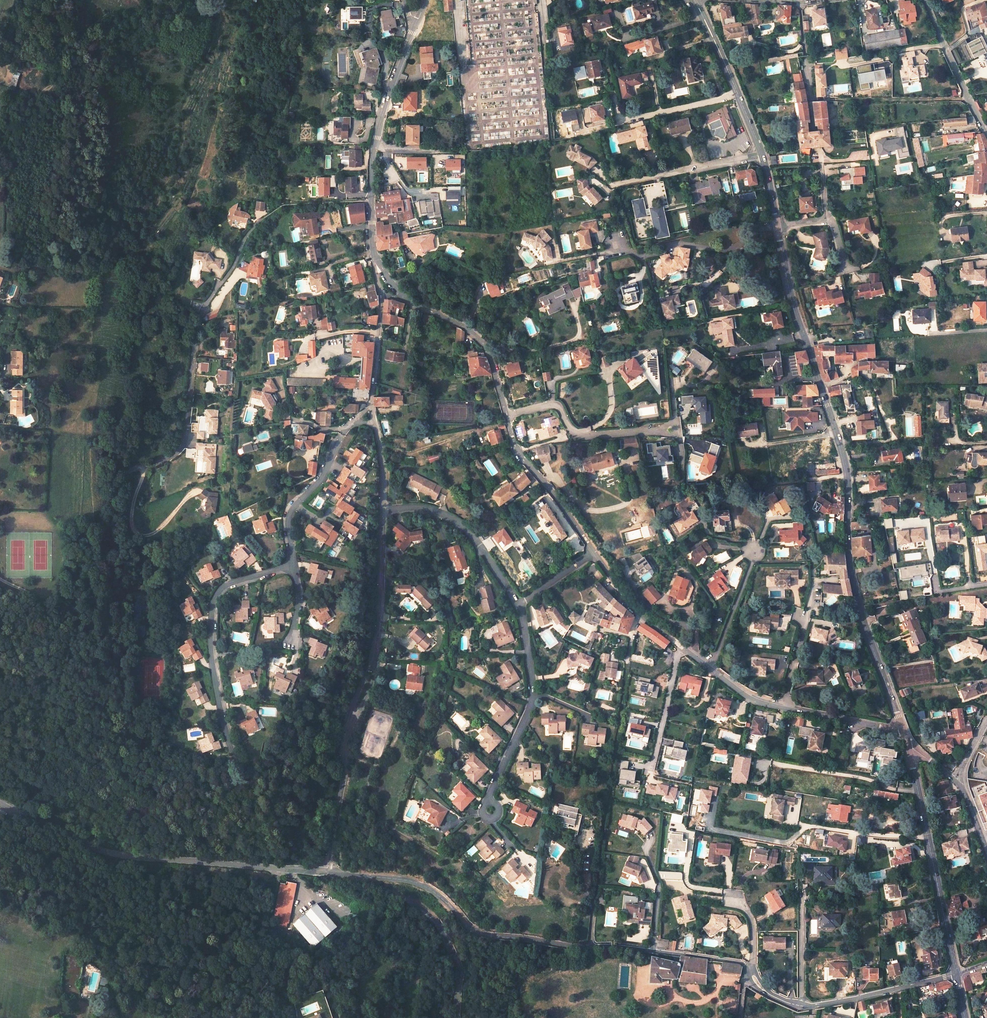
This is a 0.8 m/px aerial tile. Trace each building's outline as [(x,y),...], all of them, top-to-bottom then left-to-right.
[(445,9),(447,8),(447,7),(452,6),(452,0),(444,0),(445,9)] [(904,2),(900,2),(901,8),(900,9),(900,11),(899,11),(900,20),(903,19),(904,22),(908,21),(908,20),(910,20),(910,21),(915,20),(915,16),(916,15),(914,5),(909,6),(908,4),(910,4),(909,0),(904,2)] [(655,2),(633,8),(636,19),(642,18),(642,15),(644,14),(654,12),(652,7),(656,6),(655,2)] [(983,3),(971,7),(964,9),(967,20),(969,19),(978,17),(979,19),(980,25),(986,22),(986,16),(983,3)] [(817,9),(812,10),(814,26),(816,26),(816,28),(821,27),(821,25),(825,24),(823,5),(817,6),(817,9)] [(363,6),(350,6),(350,19),(363,19),(363,6)] [(778,6),(777,20),(783,20),(783,22),(789,22),(790,16),(790,6),(778,6)] [(790,6),(790,16),(799,16),(798,10),(794,7),(790,6)] [(720,9),(721,12),(719,12),(720,19),(722,26),(734,23),(733,17),(730,17),(728,7),(725,8),(720,9)] [(391,9),(381,11),(385,29),(397,26),(396,21),(394,22),(391,9)] [(875,9),(866,11),(869,28),(878,26),(875,9)] [(603,17),(586,21),(587,26),(585,27),(584,26),(583,26),(583,25),(579,26),(580,33),(588,30),(589,32),(606,27),(603,17)] [(978,17),(969,19),(972,29),(980,25),(979,19),(978,17)] [(724,35),(726,35),(727,39),(736,37),(741,36),(741,37),(747,35),(746,28),(754,27),(753,20),(748,20),(741,22),(734,23),(722,26),(723,30),(724,35)] [(563,28),(555,30),(560,47),(572,44),(568,30),(563,31),(563,28)] [(898,31),(863,37),(866,51),(901,45),(898,31)] [(978,56),(986,52),(986,47),(982,36),(964,45),(971,60),(978,56)] [(640,43),(644,56),(649,55),(661,52),(660,47),(658,42),(657,37),(644,41),(644,42),(640,43)] [(628,45),(629,50),(639,47),(638,42),(628,45)] [(432,46),(420,47),(422,68),(430,68),(434,68),(433,64),(432,46)] [(380,64),(375,49),(364,53),(368,66),(369,67),(367,76),(365,75),(364,81),(376,83),(379,67),(378,66),(378,64),(380,64)] [(846,51),(835,53),(836,59),(847,58),(846,51)] [(915,56),(914,51),(906,52),(907,57),(910,57),(913,69),(925,66),(924,65),(915,67),(914,66),(912,56),(915,56)] [(978,56),(980,61),(984,60),(986,67),(986,52),(978,56)] [(913,69),(910,57),(907,57),(902,58),(904,67),(902,70),(900,70),(901,78),(910,77),(910,78),(919,76),(919,74),(925,73),(925,66),(913,69)] [(684,61),(690,84),(700,81),(699,77),(702,76),(699,66),(696,66),(694,59),(684,61)] [(600,66),(599,60),(585,63),(586,68),(583,69),(583,66),(573,68),(575,77),(585,75),(584,72),(587,71),(589,78),(590,78),(599,76),(597,66),(600,66)] [(825,87),(824,74),(822,74),(822,69),(815,69),(816,96),(823,96),(824,96),(824,87),(825,87)] [(15,71),(10,86),(15,88),(20,73),(15,71)] [(646,72),(639,73),(641,83),(648,81),(646,72)] [(639,73),(618,78),(623,98),(632,96),(630,83),(632,83),(632,84),(641,83),(639,73)] [(793,82),(797,102),(806,102),(802,79),(794,80),(794,82),(793,82)] [(417,91),(407,91),(406,94),(405,94),(404,102),(403,102),(402,108),(416,108),(417,91)] [(355,110),(370,110),(370,102),(366,102),(362,102),(362,100),(362,95),(355,95),(355,110)] [(814,121),(816,121),(817,131),(828,131),(824,101),(823,101),(812,102),(814,121)] [(808,119),(806,102),(797,102),(800,120),(808,119)] [(603,104),(590,107),(593,121),(604,118),(603,115),(602,110),(604,109),(603,104)] [(976,105),(978,110),(981,117),(985,116),(981,109),(979,104),(976,105)] [(717,111),(706,116),(708,123),(720,118),(727,137),(735,134),(724,108),(717,111)] [(966,118),(966,125),(976,124),(973,116),(966,118)] [(961,118),(943,120),(943,127),(966,125),(966,118),(961,118)] [(687,119),(669,124),(672,135),(690,130),(687,119)] [(795,120),(799,148),(829,145),(827,131),(817,131),(808,132),(807,122),(809,122),(808,119),(800,120),(795,120)] [(349,137),(348,124),(343,124),(343,121),(335,121),(335,124),(335,134),(343,134),(343,137),(349,137)] [(420,124),(407,124),(406,142),(419,143),(420,124)] [(884,139),(876,141),(879,154),(887,152),(886,150),(896,148),(897,153),(902,152),(903,157),(909,156),(905,138),(904,135),(907,135),(906,130),(904,131),(903,126),(895,128),(897,137),(897,139),(894,140),(885,142),(884,139)] [(647,136),(644,128),(644,127),(635,129),(636,130),(634,130),(617,135),(619,143),(636,139),(639,152),(650,149),(649,146),(648,146),(645,136),(647,136)] [(971,137),(974,136),(973,131),(971,132),(961,133),(945,134),(945,137),(942,137),(943,145),(946,144),(945,142),(955,141),(955,142),(958,142),(958,140),(966,140),(966,137),(971,137)] [(980,152),(986,151),(986,141),(986,140),(985,140),(982,133),(981,133),(976,134),(977,139),(978,142),(980,152)] [(576,156),(575,159),(586,165),(589,168),(596,161),(591,155),(584,152),(583,153),(579,151),(581,147),(576,144),(575,147),(571,145),(567,152),(571,154),(576,156)] [(361,166),(361,151),(350,150),(349,166),(361,166)] [(986,163),(986,151),(980,152),(978,153),(969,155),(970,162),(974,161),(974,166),(986,163)] [(426,171),(426,178),(436,177),(436,167),(438,167),(438,156),(426,156),(426,160),(425,160),(426,169),(426,171)] [(446,172),(461,172),(461,159),(446,159),(446,172)] [(986,170),(986,163),(974,166),(975,176),(974,176),(972,193),(972,194),(986,194),(986,184),(985,184),(986,170)] [(751,168),(735,172),(737,180),(747,178),(749,186),(758,184),(755,171),(751,168)] [(851,178),(850,168),(838,170),(839,173),(842,173),(842,174),(838,175),(839,179),(840,181),(843,180),(844,185),(848,184),(848,183),(851,183),(851,185),(861,184),(860,177),(851,178)] [(850,168),(851,178),(860,177),(860,176),(854,176),(853,168),(850,168)] [(862,168),(858,168),(853,168),(854,176),(860,176),(863,175),(862,168)] [(972,193),(974,176),(973,176),(966,176),(965,192),(972,193)] [(318,195),(330,195),(330,177),(318,177),(318,195)] [(586,177),(577,179),(579,192),(580,192),(584,195),(585,194),(595,204),(602,198),(592,187),(590,189),(587,186),(586,177)] [(357,193),(356,178),(346,178),(347,193),(357,193)] [(704,195),(713,193),(712,190),(716,189),(719,188),(720,187),(719,183),(718,182),(717,180),(717,178),(713,179),(713,178),(709,179),(708,179),(709,180),(709,182),(707,183),(707,182),(706,181),(705,181),(703,181),(704,183),(701,184),(700,182),(696,183),(699,195),(703,194),(704,195)] [(843,180),(840,181),(841,190),(852,190),(851,185),(851,183),(848,183),(848,184),(844,185),(843,180)] [(699,195),(696,183),(691,184),(695,204),(706,202),(704,195),(703,194),(699,195)] [(398,190),(387,192),(388,202),(399,200),(398,190)] [(459,190),(446,191),(446,205),(459,205),(459,190)] [(738,195),(740,201),(756,198),(754,192),(738,195)] [(814,197),(797,198),(798,208),(805,208),(805,210),(810,209),(811,211),(815,211),(814,197)] [(416,218),(410,199),(407,200),(412,219),(416,218)] [(419,223),(416,218),(412,219),(407,200),(385,203),(380,204),(375,204),(376,217),(388,215),(390,223),(397,222),(398,223),(405,222),(408,225),(410,229),(419,227),(418,223),(419,223)] [(636,217),(646,215),(643,201),(633,203),(636,217)] [(265,203),(257,202),(256,209),(264,210),(265,203)] [(364,204),(349,205),(351,224),(364,221),(365,214),(364,204)] [(239,221),(244,222),(242,228),(245,228),(248,218),(245,217),(246,213),(240,211),(241,208),(235,206),(233,207),(231,208),(229,211),(228,213),(228,215),(228,216),(228,217),(229,219),(238,222),(239,221)] [(437,208),(429,210),(432,225),(440,224),(437,208)] [(321,218),(320,212),(315,213),(316,214),(310,215),(310,213),(296,214),(297,226),(302,225),(303,225),(303,226),(308,225),(308,236),(318,236),(318,225),(317,225),(317,221),(318,221),(321,218)] [(658,212),(651,214),(656,238),(667,236),(662,212),(658,212)] [(850,232),(859,230),(861,235),(870,233),(867,219),(848,223),(849,228),(850,232)] [(376,222),(377,236),(383,234),(392,233),(391,229),(391,227),(385,227),(383,228),(382,223),(379,223),(376,222)] [(597,231),(595,222),(581,225),(582,231),(577,232),(581,249),(591,247),(589,237),(588,233),(590,233),(597,231)] [(950,233),(949,233),(949,239),(965,238),(965,229),(959,229),(959,230),(957,230),(957,228),(949,228),(950,233)] [(431,234),(408,238),(407,234),(407,230),(397,232),(399,245),(402,245),(402,244),(405,241),(406,240),(409,244),(414,249),(413,250),(414,251),(422,253),(428,249),(432,248),(431,244),(433,244),(432,239),(434,235),(431,234)] [(544,261),(552,259),(550,248),(547,245),(546,246),(544,244),(545,243),(550,239),(543,231),(535,237),(528,235),(526,241),(530,242),(534,247),(535,249),(539,246),(541,249),(540,250),(542,252),(544,261)] [(379,250),(399,245),(397,232),(383,234),(377,236),(377,249),(379,250)] [(827,247),(824,232),(813,235),(816,247),(813,256),(824,259),(827,247)] [(323,261),(320,244),(319,244),(318,239),(311,241),(312,246),(310,246),(313,263),(323,261)] [(671,260),(669,259),(670,257),(668,254),(660,257),(663,263),(661,264),(655,272),(660,276),(664,271),(668,270),(669,268),(672,267),(675,267),(678,266),(683,267),(683,265),(687,265),(688,259),(688,258),(689,250),(679,248),(677,257),(674,256),(674,258),(674,260),(672,260),(671,260)] [(219,269),(220,260),(213,259),(209,253),(207,254),(200,253),(194,252),(193,258),(200,259),(202,263),(205,266),(204,271),(209,271),(210,268),(216,269),(219,269)] [(250,264),(249,265),(251,265),(251,267),(249,267),(248,267),(248,268),(247,272),(247,273),(248,273),(250,273),(250,275),(255,276),(256,277),(257,275),(257,274),(261,275),(263,269),(265,260),(264,260),(259,258),(258,258),(259,257),(253,256),(252,261),(252,260),(250,260),(250,264)] [(983,285),(986,285),(986,268),(983,268),(983,269),(973,270),(972,261),(963,263),(964,270),(961,270),(961,276),(966,276),(967,280),(974,279),(975,281),(983,281),(983,285)] [(361,264),(349,267),(354,284),(366,281),(361,264)] [(664,271),(660,276),(662,278),(666,273),(668,272),(671,272),(674,271),(676,269),(678,268),(678,266),(675,267),(672,267),(669,268),(668,270),(664,271)] [(931,277),(930,277),(930,275),(922,269),(919,274),(916,274),(917,278),(918,278),(916,280),(921,283),(920,284),(921,291),(924,294),(927,293),(927,296),(929,297),(937,296),(936,291),(934,290),(936,289),(933,286),(931,286),(931,284),(932,284),(932,282),(931,277)] [(598,281),(596,275),(592,276),(591,270),(577,274),(580,290),(599,287),(598,281)] [(325,276),(324,272),(310,275),(311,282),(309,282),(311,292),(328,289),(326,276),(325,276)] [(864,299),(883,295),(881,283),(879,284),(878,282),(876,282),(876,279),(878,278),(878,274),(870,274),(870,280),(871,281),(872,285),(869,285),(857,288),(857,291),(854,292),(856,299),(864,298),(864,299)] [(500,294),(495,281),(486,284),(491,298),(500,294)] [(377,303),(378,295),(377,295),(375,286),(374,283),(365,286),(366,288),(370,306),(377,303)] [(339,284),(330,286),(332,293),(341,290),(339,284)] [(636,284),(621,288),(625,304),(638,302),(635,292),(638,291),(636,284)] [(726,295),(724,287),(716,289),(717,298),(717,300),(712,301),(711,302),(712,306),(718,304),(724,303),(725,310),(735,308),(735,303),(733,294),(728,295),(728,296),(726,297),(726,295)] [(823,303),(828,302),(828,303),(834,302),(834,303),(843,301),(840,291),(831,294),(826,295),(825,292),(824,293),(822,288),(813,290),(814,296),(816,295),(818,301),(816,302),(813,303),(814,305),(816,304),(819,304),(823,303)] [(563,290),(539,299),(540,302),(539,302),(541,308),(544,306),(546,310),(544,310),(546,315),(556,311),(555,309),(563,306),(561,302),(559,297),(565,295),(565,294),(563,290)] [(561,302),(573,297),(571,292),(565,294),(565,295),(559,297),(561,302)] [(665,320),(670,318),(669,314),(674,312),(672,305),(679,303),(677,295),(668,297),(668,299),(666,299),(666,297),(660,299),(665,320)] [(391,309),(392,305),(392,300),(384,299),(383,313),(389,313),(389,309),(391,309)] [(393,300),(392,300),(392,305),(395,306),(403,309),(403,304),(397,301),(393,300)] [(984,314),(984,309),(985,303),(973,303),(973,320),(985,320),(985,314),(984,314)] [(313,318),(319,317),(318,307),(315,308),(315,305),(305,306),(306,310),(303,311),(301,311),(302,315),(302,319),(301,320),(302,324),(307,323),(307,319),(309,318),(309,317),(313,316),(313,318)] [(930,310),(913,311),(914,323),(930,322),(930,310)] [(780,311),(766,314),(768,321),(770,320),(770,318),(771,318),(773,328),(783,326),(780,311)] [(392,314),(389,314),(389,313),(383,313),(382,323),(404,324),(405,318),(392,314)] [(724,329),(727,346),(734,345),(731,328),(733,328),(732,319),(722,320),(723,322),(711,324),(713,331),(724,329)] [(463,343),(464,332),(461,329),(457,328),(456,333),(455,343),(463,343)] [(722,332),(724,347),(727,346),(724,329),(713,331),(713,333),(722,332)] [(221,340),(225,340),(225,341),(225,347),(230,348),(230,346),(232,346),(232,342),(230,342),(230,340),(231,335),(226,335),(221,334),(221,340)] [(362,356),(360,378),(340,377),(339,386),(339,387),(368,388),(369,388),(374,341),(362,340),(362,334),(354,334),(352,355),(359,356),(362,356)] [(278,345),(278,351),(280,351),(280,357),(284,357),(284,360),(288,360),(288,357),(290,357),(289,351),(288,351),(288,345),(288,341),(277,341),(275,341),(275,342),(275,346),(276,346),(278,345)] [(823,344),(813,346),(817,363),(824,361),(827,371),(829,370),(829,361),(828,360),(828,355),(834,355),(834,347),(823,346),(823,344)] [(586,349),(585,345),(578,346),(579,351),(573,352),(575,358),(581,357),(581,359),(583,365),(591,363),(588,349),(586,349)] [(852,360),(858,360),(874,356),(873,345),(834,347),(834,355),(834,363),(852,362),(852,360)] [(713,362),(695,349),(688,358),(702,367),(701,369),(706,372),(713,362)] [(25,373),(25,350),(16,350),(16,356),(14,356),(14,360),(13,374),(25,373)] [(404,354),(387,350),(386,359),(402,362),(404,354)] [(764,364),(773,363),(775,375),(775,376),(776,378),(776,379),(779,379),(780,377),(782,377),(782,376),(781,367),(779,351),(762,354),(764,364)] [(808,361),(804,351),(795,352),(797,363),(800,362),(808,361)] [(485,357),(478,358),(478,357),(477,357),(476,353),(474,353),(468,354),(469,359),(472,375),(491,374),(488,363),(485,357)] [(602,363),(603,367),(609,366),(607,357),(602,358),(601,357),(598,358),(600,364),(602,363)] [(633,358),(618,369),(628,382),(643,370),(633,358)] [(819,370),(824,381),(830,381),(827,371),(824,361),(817,363),(818,367),(818,368),(819,370)] [(871,373),(888,373),(888,362),(866,362),(858,364),(858,370),(871,368),(871,373)] [(507,366),(509,375),(521,373),(518,363),(507,366)] [(978,379),(978,385),(986,384),(986,364),(977,365),(978,379)] [(835,369),(829,370),(827,371),(830,381),(838,378),(835,369)] [(228,384),(229,371),(228,371),(224,371),(219,371),(218,384),(223,384),(228,384)] [(545,381),(552,380),(550,371),(543,373),(545,381)] [(287,385),(325,387),(325,379),(287,378),(287,385)] [(382,379),(381,384),(395,388),(396,383),(392,381),(389,380),(387,380),(382,379)] [(276,402),(272,396),(271,396),(270,395),(274,393),(278,391),(271,380),(265,384),(267,387),(263,389),(261,393),(258,392),(256,399),(261,401),(265,402),(267,406),(266,409),(264,419),(271,420),(276,404),(275,403),(276,402)] [(815,385),(797,386),(797,388),(794,388),(794,396),(797,396),(802,396),(810,395),(817,395),(817,391),(815,385)] [(851,405),(849,391),(850,391),(849,385),(848,385),(841,386),(846,411),(855,411),(854,405),(851,405)] [(839,386),(826,388),(829,396),(841,394),(839,386)] [(13,400),(13,413),(18,413),(24,413),(24,409),(25,390),(15,389),(15,390),(15,395),(13,395),(13,396),(13,400)] [(753,398),(773,397),(773,389),(753,390),(753,398)] [(706,404),(705,396),(693,397),(693,395),(682,395),(682,404),(693,403),(693,404),(696,403),(696,409),(697,411),(700,411),(701,418),(710,418),(709,404),(706,404)] [(811,404),(810,395),(802,396),(802,401),(802,407),(817,406),(818,406),(818,404),(811,404)] [(976,397),(977,396),(966,395),(965,407),(975,407),(975,406),(979,406),(986,409),(986,397),(983,396),(982,397),(976,397)] [(373,397),(375,407),(389,407),(389,405),(402,404),(402,396),(398,396),(398,397),(380,397),(376,397),(373,397)] [(947,403),(936,402),(936,411),(939,411),(938,419),(947,419),(947,403)] [(216,435),(218,412),(206,411),(206,419),(206,424),(209,424),(208,434),(216,435)] [(322,412),(316,411),(315,420),(317,421),(321,422),(321,424),(329,424),(330,412),(322,411),(322,412)] [(805,422),(818,421),(818,411),(784,412),(784,422),(791,422),(791,431),(805,430),(805,422)] [(867,429),(875,429),(874,420),(871,420),(871,413),(857,414),(858,434),(867,434),(867,429)] [(548,427),(543,428),(537,430),(540,438),(546,437),(557,433),(556,428),(552,429),(551,426),(561,424),(560,420),(560,419),(559,415),(546,419),(548,427)] [(305,425),(298,424),(298,428),(297,428),(297,436),(307,436),(308,429),(305,429),(305,425)] [(745,437),(758,435),(756,424),(736,427),(738,437),(744,435),(745,437)] [(524,425),(517,426),(519,435),(526,433),(524,425)] [(503,442),(500,429),(490,431),(494,444),(503,442)] [(302,449),(305,449),(307,448),(312,448),(312,440),(320,439),(324,440),(325,433),(321,433),(315,435),(308,436),(307,436),(297,436),(296,439),(295,439),(294,448),(299,448),(302,449)] [(621,439),(622,447),(638,446),(637,438),(621,439)] [(719,445),(712,442),(708,453),(705,452),(703,458),(704,458),(702,464),(701,464),(699,469),(700,469),(700,472),(702,474),(704,475),(707,474),(708,472),(709,473),(719,445)] [(671,454),(669,444),(656,446),(652,446),(651,443),(647,443),(648,452),(653,452),(653,454),(657,454),(658,461),(667,459),(668,461),(673,460),(673,454),(671,454)] [(214,475),(215,451),(216,446),(208,445),(202,445),(196,444),(196,450),(204,450),(203,462),(204,463),(203,474),(206,474),(214,475)] [(555,454),(555,448),(553,444),(551,444),(537,448),(543,462),(551,459),(550,455),(552,455),(552,454),(555,454)] [(894,462),(902,461),(900,449),(882,451),(882,446),(873,447),(873,453),(878,453),(878,451),(881,451),(882,460),(893,459),(894,462)] [(355,465),(363,470),(365,469),(362,467),(365,463),(359,458),(363,452),(356,448),(352,454),(346,450),(342,457),(355,465)] [(439,451),(430,454),(432,460),(441,458),(439,451)] [(614,465),(611,452),(591,457),(593,463),(585,465),(587,476),(596,473),(595,470),(614,465)] [(704,458),(703,458),(702,461),(699,460),(701,456),(691,452),(689,460),(701,464),(702,464),(704,458)] [(986,464),(986,453),(971,453),(971,455),(970,455),(970,456),(966,454),(965,461),(970,462),(970,464),(970,465),(971,466),(972,467),(973,467),(974,467),(976,467),(977,466),(977,464),(981,464),(986,464)] [(477,459),(473,462),(478,469),(481,467),(477,459)] [(309,460),(308,473),(314,473),(316,461),(309,460)] [(351,471),(349,474),(343,470),(341,473),(354,481),(355,481),(358,475),(361,477),(365,471),(366,472),(367,470),(365,469),(363,470),(355,465),(351,471)] [(524,473),(512,484),(517,492),(522,488),(535,477),(528,470),(525,473),(524,473)] [(410,480),(421,485),(420,487),(430,493),(430,494),(436,497),(442,485),(436,482),(415,471),(410,480)] [(354,481),(341,473),(338,479),(344,483),(340,489),(343,491),(352,497),(354,498),(356,495),(354,494),(356,490),(351,487),(353,483),(355,484),(356,483),(357,482),(355,481),(354,481)] [(871,476),(868,476),(870,490),(879,489),(886,488),(885,483),(879,484),(878,475),(875,475),(875,473),(871,474),(871,476)] [(330,483),(324,493),(322,492),(320,494),(332,502),(335,504),(343,491),(340,489),(337,487),(339,483),(332,479),(330,483)] [(510,483),(494,495),(500,504),(506,500),(512,496),(517,492),(512,484),(511,482),(510,483)] [(950,497),(964,496),(963,491),(963,485),(950,486),(950,497)] [(208,494),(204,491),(200,497),(198,498),(202,501),(201,503),(200,509),(202,511),(198,514),(203,521),(209,518),(210,514),(214,515),(216,500),(217,496),(208,494)] [(338,505),(344,509),(350,513),(353,509),(354,507),(348,503),(352,497),(343,491),(335,504),(338,505)] [(782,515),(789,510),(783,499),(778,502),(776,497),(774,495),(767,499),(768,502),(766,503),(772,513),(779,510),(780,511),(782,515)] [(679,532),(696,521),(690,511),(687,513),(684,507),(692,503),(688,496),(674,505),(682,517),(673,522),(679,532)] [(543,497),(535,503),(539,508),(538,509),(539,511),(540,510),(547,521),(546,522),(546,524),(547,524),(548,525),(549,525),(550,525),(558,537),(557,538),(558,541),(567,535),(543,497)] [(817,497),(812,508),(816,511),(817,509),(824,513),(825,513),(825,512),(831,504),(820,497),(817,497)] [(837,499),(837,503),(831,504),(825,512),(827,514),(844,513),(843,497),(839,497),(837,499)] [(882,511),(897,509),(896,499),(881,500),(882,511)] [(340,515),(344,509),(338,505),(334,512),(340,515)] [(363,521),(356,517),(359,513),(353,509),(350,513),(346,520),(359,527),(361,529),(363,526),(361,525),(363,521)] [(715,532),(731,530),(730,518),(728,519),(727,510),(713,512),(714,524),(715,532)] [(266,522),(265,521),(267,520),(264,514),(258,516),(259,518),(253,520),(255,526),(254,527),(256,532),(266,528),(267,532),(275,530),(271,521),(266,522)] [(986,523),(986,514),(972,515),(972,524),(973,528),(981,528),(980,523),(986,523)] [(233,535),(226,517),(217,520),(219,524),(223,522),(228,537),(233,535)] [(885,529),(894,527),(892,518),(884,519),(885,529)] [(359,527),(346,520),(338,533),(344,537),(348,530),(355,534),(359,527)] [(851,529),(870,527),(870,520),(853,521),(851,522),(851,529)] [(396,531),(402,525),(397,521),(392,528),(396,531)] [(308,531),(317,536),(313,543),(319,548),(323,541),(327,535),(324,532),(309,522),(305,529),(306,530),(304,531),(307,533),(308,531)] [(793,542),(796,542),(800,545),(805,539),(799,534),(799,530),(802,530),(802,522),(792,522),(793,530),(791,530),(791,532),(789,532),(789,531),(788,530),(779,530),(779,540),(784,540),(784,541),(789,541),(789,540),(791,540),(793,540),(793,542)] [(332,528),(325,524),(323,527),(326,529),(324,532),(327,535),(323,541),(327,543),(329,545),(333,539),(340,543),(343,539),(344,537),(338,533),(332,528)] [(403,549),(411,539),(422,538),(420,526),(411,527),(408,530),(407,532),(405,529),(406,528),(402,525),(396,531),(395,533),(399,537),(395,542),(403,549)] [(936,539),(948,538),(948,540),(959,539),(957,527),(947,528),(947,526),(935,527),(936,539)] [(909,543),(918,542),(917,530),(907,531),(908,535),(897,536),(898,546),(902,545),(902,547),(909,547),(909,543)] [(871,554),(870,535),(851,537),(852,554),(871,554)] [(710,549),(706,542),(703,542),(700,544),(700,547),(693,551),(691,554),(691,557),(697,561),(698,562),(700,559),(701,557),(702,557),(705,555),(705,554),(710,551),(710,549)] [(456,572),(469,567),(460,544),(447,548),(447,549),(456,572)] [(852,595),(848,577),(847,577),(844,550),(827,551),(828,565),(829,575),(839,574),(840,578),(841,586),(823,584),(823,593),(850,595),(852,595)] [(245,559),(237,552),(234,556),(234,557),(230,561),(234,566),(233,567),(237,572),(242,567),(241,566),(242,565),(247,569),(254,562),(248,556),(245,559)] [(635,563),(644,556),(641,552),(630,556),(635,563)] [(652,567),(644,556),(635,563),(633,564),(637,570),(644,565),(648,571),(652,567)] [(323,583),(325,578),(326,578),(328,573),(317,569),(319,565),(311,563),(309,572),(314,574),(313,576),(312,576),(310,582),(316,585),(317,582),(323,583)] [(213,573),(212,571),(213,570),(210,564),(204,568),(205,570),(200,573),(203,579),(202,579),(205,584),(214,579),(215,580),(222,576),(218,570),(213,573)] [(926,564),(900,568),(902,578),(927,574),(926,564)] [(723,583),(721,580),(724,577),(722,575),(721,573),(720,571),(712,576),(715,579),(714,580),(707,585),(715,596),(722,591),(723,593),(728,590),(723,583)] [(797,571),(781,571),(781,575),(774,575),(775,584),(781,584),(784,584),(784,587),(789,587),(789,582),(791,582),(790,580),(797,580),(797,571)] [(689,597),(693,588),(690,581),(675,575),(669,590),(668,593),(668,596),(669,598),(670,601),(672,603),(673,603),(676,605),(678,605),(681,605),(683,605),(687,604),(688,604),(691,598),(689,597)] [(602,617),(604,607),(613,597),(606,590),(599,582),(596,584),(592,589),(601,600),(599,604),(597,609),(592,604),(585,618),(600,623),(602,617)] [(493,595),(490,583),(480,585),(483,598),(480,598),(483,610),(494,607),(492,599),(491,596),(493,595)] [(642,591),(651,601),(659,595),(659,594),(650,584),(642,591)] [(410,592),(411,593),(412,592),(415,594),(415,597),(417,599),(420,599),(421,600),(421,604),(427,609),(434,601),(418,586),(415,589),(413,587),(409,587),(409,586),(397,585),(396,591),(398,592),(400,594),(405,594),(407,592),(410,592)] [(924,595),(932,595),(931,587),(923,588),(924,595)] [(609,610),(616,600),(613,597),(605,607),(609,610)] [(975,613),(975,618),(977,618),(976,625),(983,625),(983,622),(986,622),(986,609),(985,609),(983,607),(981,609),(978,606),(980,605),(978,603),(978,599),(974,599),(975,597),(960,597),(960,604),(965,605),(965,611),(974,611),(974,610),(976,610),(977,611),(977,613),(975,613)] [(626,609),(616,600),(609,610),(614,616),(610,627),(617,629),(621,617),(618,616),(618,617),(615,616),(617,612),(622,614),(626,609)] [(195,613),(194,608),(197,608),(196,601),(189,602),(190,604),(184,606),(185,612),(184,612),(185,618),(192,616),(193,621),(200,619),(198,612),(195,613)] [(256,615),(257,611),(249,612),(249,605),(242,606),(242,611),(240,611),(240,610),(234,610),(234,617),(236,617),(236,623),(243,623),(243,624),(248,624),(248,620),(251,619),(251,615),(256,615)] [(323,610),(322,610),(320,606),(313,608),(316,615),(318,614),(322,624),(327,622),(326,621),(332,618),(330,613),(332,612),(330,606),(323,609),(323,610)] [(561,621),(563,620),(554,607),(548,611),(549,612),(547,613),(544,610),(542,606),(535,608),(538,617),(537,617),(541,628),(549,625),(547,619),(552,617),(557,624),(561,621)] [(628,633),(634,616),(626,609),(622,614),(621,617),(617,629),(628,633)] [(926,641),(916,617),(918,616),(915,610),(903,615),(905,621),(903,622),(905,629),(908,628),(913,639),(910,640),(913,647),(926,641)] [(569,616),(573,621),(574,623),(579,615),(574,611),(569,616)] [(611,615),(603,611),(602,617),(600,623),(607,626),(610,627),(614,616),(611,615)] [(278,625),(278,622),(284,622),(284,612),(276,612),(276,617),(265,617),(265,622),(267,622),(267,629),(273,629),(273,631),(279,631),(279,624),(278,625)] [(777,628),(778,619),(762,617),(761,621),(755,620),(754,629),(760,630),(763,630),(763,633),(768,634),(768,629),(770,629),(770,627),(777,628)] [(508,633),(506,629),(508,628),(504,620),(500,622),(501,624),(496,626),(499,631),(491,635),(496,646),(512,638),(510,632),(508,633)] [(637,630),(664,649),(669,642),(645,623),(640,626),(637,630)] [(411,636),(416,642),(418,641),(424,648),(431,642),(424,634),(419,629),(411,636)] [(827,632),(814,629),(811,638),(820,641),(829,643),(829,642),(837,637),(833,629),(827,632)] [(590,651),(596,634),(592,632),(586,649),(590,651)] [(326,646),(316,642),(317,639),(310,636),(307,643),(312,645),(311,647),(310,647),(307,653),(313,656),(314,653),(320,656),(322,650),(324,650),(326,646)] [(196,648),(195,644),(197,643),(195,637),(189,639),(190,642),(184,644),(186,650),(185,650),(187,655),(194,653),(196,657),(203,654),(200,647),(196,648)] [(967,649),(969,650),(968,651),(981,655),(984,661),(986,659),(986,650),(986,649),(983,648),(983,646),(977,645),(975,644),(976,640),(969,638),(968,641),(960,645),(963,651),(967,649)] [(576,652),(575,655),(574,658),(570,658),(568,658),(569,667),(570,667),(570,670),(574,669),(577,670),(580,663),(581,661),(591,665),(593,659),(576,652)] [(600,654),(600,662),(606,663),(608,655),(600,654)] [(630,661),(653,666),(654,662),(654,660),(632,655),(630,661)] [(764,676),(765,671),(766,671),(766,669),(774,670),(775,661),(758,659),(758,663),(752,662),(751,671),(756,671),(760,672),(759,675),(764,676)] [(514,674),(512,671),(513,670),(509,662),(504,665),(505,666),(501,669),(504,674),(497,678),(503,688),(519,680),(515,674),(514,674)] [(609,663),(606,663),(605,672),(600,672),(597,679),(605,680),(605,678),(607,678),(607,677),(612,678),(612,679),(615,679),(616,664),(614,664),(609,664),(609,663)] [(251,683),(249,673),(253,672),(251,665),(242,667),(243,672),(241,673),(241,672),(234,673),(236,679),(238,679),(240,685),(246,683),(246,685),(251,683)] [(813,673),(808,673),(808,682),(817,683),(826,682),(826,681),(833,675),(827,668),(822,673),(817,673),(813,673)] [(845,674),(849,686),(854,684),(854,682),(859,680),(856,671),(845,674)] [(281,690),(285,692),(290,682),(294,683),(297,676),(288,672),(285,678),(284,677),(284,676),(278,673),(275,679),(278,680),(276,686),(281,688),(281,690)] [(697,696),(703,679),(696,677),(696,679),(693,678),(693,677),(684,674),(679,690),(685,692),(686,687),(687,683),(694,685),(693,689),(691,694),(697,696)] [(419,690),(421,678),(413,676),(411,676),(406,675),(404,688),(419,690)] [(651,697),(657,698),(659,687),(657,687),(654,686),(654,685),(649,684),(650,679),(638,676),(637,681),(635,681),(634,684),(636,685),(636,689),(640,690),(639,692),(647,694),(648,691),(652,692),(651,697)] [(202,691),(199,687),(202,686),(199,680),(193,683),(194,686),(189,689),(191,695),(190,695),(193,700),(200,696),(202,700),(208,697),(204,690),(202,691)] [(962,691),(966,700),(983,693),(986,691),(986,684),(980,687),(979,684),(962,691)] [(907,690),(900,690),(898,692),(901,698),(909,693),(907,690)] [(492,717),(501,725),(513,712),(508,708),(507,708),(504,705),(505,705),(499,699),(495,702),(496,704),(493,707),(498,711),(492,717)] [(729,703),(718,700),(714,714),(726,717),(729,703)] [(955,730),(946,731),(947,741),(936,743),(938,750),(942,749),(943,753),(951,752),(950,748),(954,748),(954,745),(960,744),(959,740),(971,738),(969,723),(965,724),(963,709),(952,711),(955,730)] [(246,732),(252,730),(252,731),(257,729),(253,719),(257,717),(254,710),(245,714),(247,719),(245,720),(245,719),(239,721),(241,728),(244,727),(246,732)] [(924,712),(913,713),(914,721),(925,719),(924,712)] [(564,731),(564,717),(556,717),(556,723),(552,723),(552,715),(540,715),(540,723),(547,723),(547,727),(548,735),(556,735),(556,732),(564,731)] [(804,718),(794,716),(792,723),(795,724),(795,725),(802,726),(804,718)] [(641,719),(629,718),(626,731),(631,732),(631,735),(642,738),(642,736),(648,738),(650,729),(644,728),(645,727),(640,725),(641,719)] [(753,719),(750,734),(761,735),(764,721),(753,719)] [(596,743),(604,744),(605,729),(597,728),(596,734),(593,733),(593,726),(582,725),(581,732),(588,733),(588,736),(587,744),(595,746),(596,743)] [(489,752),(501,740),(496,735),(495,736),(492,733),(493,732),(486,726),(483,730),(484,731),(481,734),(485,738),(480,744),(489,752)] [(809,749),(820,752),(823,740),(824,741),(825,736),(824,736),(824,735),(814,733),(814,730),(800,727),(799,734),(810,736),(807,749),(809,749)] [(222,745),(221,738),(216,739),(215,737),(216,737),(215,731),(208,732),(209,734),(203,736),(204,742),(203,742),(204,747),(215,745),(215,747),(222,745)] [(895,758),(896,751),(889,750),(889,751),(883,750),(884,741),(877,739),(876,742),(875,752),(879,753),(879,756),(885,757),(885,758),(885,759),(884,765),(894,767),(895,760),(892,760),(892,758),(895,758)] [(681,750),(683,742),(673,740),(671,747),(668,747),(668,749),(665,749),(663,756),(678,759),(684,761),(686,751),(681,750)] [(875,752),(876,742),(868,741),(867,746),(856,744),(854,751),(858,752),(862,752),(861,759),(861,760),(868,761),(868,760),(873,760),(874,757),(869,756),(870,752),(875,752)] [(474,781),(487,768),(482,764),(481,765),(478,762),(478,761),(472,755),(469,759),(470,760),(467,763),(471,767),(466,773),(474,781)] [(749,760),(735,757),(731,777),(745,780),(749,760)] [(628,761),(620,760),(618,769),(619,769),(617,783),(624,784),(625,780),(629,781),(634,781),(635,771),(630,770),(630,771),(626,771),(628,761)] [(531,771),(527,771),(527,764),(516,764),(516,772),(524,771),(524,774),(524,783),(532,783),(532,779),(540,779),(539,765),(531,765),(531,771)] [(948,783),(940,784),(943,795),(950,794),(948,783)] [(470,794),(466,791),(467,790),(461,784),(458,788),(459,789),(456,792),(460,796),(454,802),(463,811),(476,798),(471,793),(470,794)] [(664,797),(674,799),(676,789),(656,784),(656,787),(647,784),(645,793),(654,795),(655,794),(665,796),(664,797)] [(981,785),(969,791),(971,797),(977,812),(983,810),(986,820),(986,793),(985,794),(981,785)] [(709,813),(712,795),(717,796),(718,788),(709,786),(708,791),(700,789),(698,801),(695,801),(694,806),(699,807),(698,811),(709,813)] [(898,795),(874,791),(874,793),(878,794),(878,797),(897,801),(898,795)] [(795,798),(773,795),(771,813),(779,814),(778,817),(783,818),(783,815),(782,815),(784,803),(794,804),(795,798)] [(950,808),(959,806),(958,801),(955,801),(954,797),(947,799),(947,798),(940,799),(943,811),(950,809),(950,808)] [(441,827),(449,811),(442,808),(442,810),(438,808),(439,806),(431,802),(428,807),(430,808),(428,812),(427,811),(426,813),(422,820),(429,824),(430,822),(441,827)] [(527,816),(523,815),(526,808),(516,803),(513,810),(519,813),(518,816),(515,824),(522,827),(524,824),(531,827),(537,815),(530,812),(529,811),(527,816)] [(846,806),(839,805),(839,806),(828,805),(828,809),(827,809),(827,810),(828,810),(827,813),(834,814),(833,816),(832,816),(832,819),(841,821),(846,822),(847,812),(845,811),(846,806)] [(580,816),(575,815),(576,810),(557,806),(556,810),(558,810),(557,813),(556,813),(555,817),(560,818),(558,826),(567,827),(567,826),(573,827),(572,832),(576,833),(580,816)] [(848,823),(850,807),(846,806),(845,811),(847,812),(846,822),(841,821),(841,822),(848,823)] [(682,816),(671,813),(669,821),(680,823),(682,816)] [(652,827),(643,817),(641,820),(637,819),(637,818),(628,815),(627,816),(623,815),(621,820),(626,822),(625,825),(629,827),(629,828),(633,830),(634,827),(635,824),(639,825),(641,827),(639,829),(644,834),(652,827)] [(620,826),(629,828),(629,827),(625,825),(626,822),(621,820),(620,826)] [(680,851),(686,851),(686,844),(682,844),(682,842),(683,834),(671,833),(671,834),(670,840),(670,844),(668,844),(668,851),(680,853),(680,851)] [(843,841),(844,838),(829,836),(827,848),(847,851),(848,842),(843,841)] [(865,837),(858,836),(856,845),(864,846),(865,837)] [(497,844),(492,849),(489,847),(493,843),(487,837),(477,847),(482,853),(481,855),(486,861),(493,855),(495,853),(500,858),(505,852),(497,844)] [(956,842),(942,846),(944,856),(954,854),(958,853),(958,851),(964,850),(969,849),(966,838),(956,840),(956,842)] [(729,845),(716,843),(716,845),(710,844),(707,859),(711,859),(711,862),(717,863),(719,854),(728,855),(729,845)] [(893,866),(910,863),(908,849),(893,852),(894,860),(891,861),(893,866)] [(754,858),(764,861),(764,863),(769,864),(769,863),(775,864),(777,854),(771,853),(755,850),(754,858)] [(639,857),(631,856),(627,863),(626,863),(623,872),(637,877),(640,883),(647,880),(642,867),(638,868),(635,868),(636,866),(635,866),(639,857)] [(507,877),(513,883),(519,877),(521,875),(526,880),(531,875),(524,867),(518,872),(516,869),(520,865),(514,860),(504,869),(509,875),(507,877)] [(830,867),(813,867),(813,876),(811,876),(811,881),(819,881),(819,880),(823,880),(823,885),(835,885),(835,868),(830,867)] [(288,926),(296,886),(286,884),(286,886),(280,885),(277,898),(273,923),(288,926)] [(899,893),(897,887),(897,886),(887,888),(889,899),(895,898),(895,899),(901,898),(899,892),(899,893)] [(765,897),(771,907),(772,906),(773,907),(776,912),(783,907),(773,891),(765,897)] [(688,901),(686,895),(674,898),(676,909),(681,908),(684,920),(693,918),(689,901),(688,901)] [(644,917),(645,913),(653,914),(653,910),(644,909),(644,903),(640,903),(639,906),(635,906),(636,902),(638,902),(638,898),(626,897),(626,901),(625,909),(631,910),(630,920),(639,921),(639,923),(639,924),(643,925),(644,917)] [(963,914),(961,907),(966,906),(966,908),(969,907),(968,902),(961,904),(959,900),(958,900),(957,899),(954,900),(953,901),(948,902),(950,907),(948,908),(950,917),(963,914)] [(310,911),(293,926),(312,947),(314,947),(317,946),(323,941),(324,943),(331,937),(334,940),(338,936),(336,934),(339,931),(312,900),(306,906),(310,911)] [(904,912),(892,914),(894,925),(906,924),(904,912)] [(723,915),(723,916),(711,914),(710,923),(704,928),(708,933),(715,929),(719,929),(722,927),(725,928),(726,923),(726,922),(724,921),(724,919),(730,920),(730,923),(731,923),(735,928),(741,924),(735,916),(723,915)] [(839,915),(821,914),(821,922),(820,922),(820,928),(827,928),(827,926),(833,927),(833,925),(839,925),(839,915)] [(651,926),(652,918),(644,917),(643,925),(651,926)] [(977,921),(979,925),(973,927),(977,938),(986,935),(986,936),(986,928),(985,929),(983,924),(986,923),(985,918),(977,921)] [(784,938),(772,938),(772,937),(763,937),(763,947),(775,947),(775,949),(784,949),(784,938)] [(935,960),(934,955),(936,954),(935,948),(923,950),(924,956),(922,956),(924,967),(926,967),(927,970),(937,968),(935,960)] [(705,985),(706,969),(693,967),(694,960),(680,958),(679,964),(683,965),(679,982),(685,983),(692,984),(705,985)] [(679,965),(652,960),(650,984),(661,984),(661,979),(676,980),(679,965)] [(693,967),(706,969),(706,961),(694,960),(693,967)] [(721,973),(732,975),(733,965),(722,963),(721,973)] [(832,978),(839,978),(839,977),(844,977),(844,968),(847,968),(847,964),(829,964),(829,976),(832,976),(832,978)] [(898,964),(887,966),(889,977),(900,975),(898,964)] [(733,965),(732,975),(740,976),(742,968),(739,965),(733,965)] [(877,969),(869,970),(869,967),(864,967),(864,980),(869,980),(878,980),(877,969)] [(972,991),(969,979),(975,977),(977,982),(982,980),(980,972),(974,974),(966,977),(963,982),(965,992),(972,991)] [(937,991),(949,988),(952,987),(952,984),(947,981),(935,984),(937,991)] [(875,1015),(886,1013),(886,1014),(892,1013),(889,1002),(884,1003),(884,1004),(872,1006),(875,1015)] [(875,1015),(872,1006),(869,1007),(872,1017),(877,1017),(886,1015),(886,1014),(886,1013),(875,1015)]
